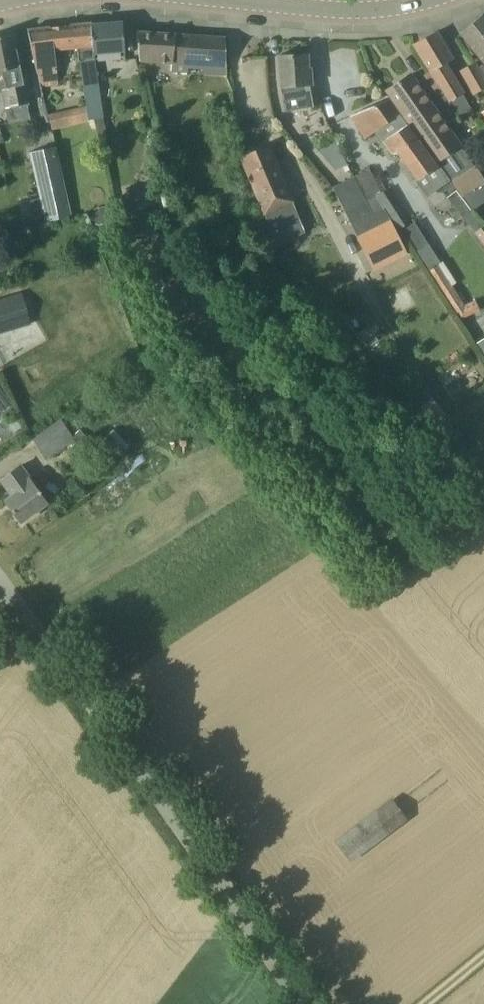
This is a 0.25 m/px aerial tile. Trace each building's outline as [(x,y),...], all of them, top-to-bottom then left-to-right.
[(460,34),(483,62),(483,13),(460,34)] [(77,49),(86,107),(88,120),(94,119),(86,46),(94,46),(91,25),(91,23),(27,30),(30,50),(41,88),(60,85),(55,53),(77,49)] [(125,52),(123,31),(122,23),(91,25),(94,46),(86,46),(94,119),(104,118),(95,54),(125,52)] [(227,77),(224,38),(137,32),(140,63),(172,65),(171,72),(187,74),(188,68),(202,70),(201,73),(227,77)] [(445,63),(454,58),(437,32),(412,45),(429,71),(442,93),(447,103),(450,101),(460,116),(471,109),(462,95),(464,93),(445,63)] [(9,107),(27,103),(23,85),(27,84),(23,66),(19,66),(17,53),(13,33),(0,36),(0,90),(5,89),(9,107)] [(285,111),(319,103),(314,83),(312,83),(310,67),(308,67),(307,54),(278,56),(280,88),(285,111)] [(458,72),(473,96),(483,89),(483,68),(482,65),(478,67),(474,62),(458,72)] [(438,96),(442,93),(429,71),(428,72),(426,74),(423,75),(438,96)] [(460,147),(462,146),(410,74),(386,90),(435,164),(438,162),(451,180),(473,165),(460,147)] [(435,170),(401,119),(388,99),(350,116),(364,139),(379,129),(386,139),(383,141),(391,155),(396,152),(415,182),(435,170)] [(48,115),(49,120),(51,131),(72,126),(68,111),(48,115)] [(265,216),(269,237),(301,223),(292,201),(294,200),(270,144),(240,157),(265,216)] [(71,216),(55,146),(30,152),(39,198),(29,200),(34,220),(44,217),(45,222),(71,216)] [(472,210),(483,201),(483,178),(475,163),(473,165),(459,175),(451,180),(472,210)] [(378,195),(381,194),(381,192),(369,169),(354,177),(366,200),(378,194),(378,195)] [(346,211),(366,200),(354,177),(334,187),(346,211)] [(386,190),(381,192),(381,194),(378,195),(378,194),(366,200),(373,214),(384,208),(397,230),(408,223),(387,189),(386,190)] [(475,231),(482,226),(477,220),(478,219),(471,210),(456,190),(447,197),(462,217),(468,225),(470,224),(475,231)] [(353,224),(373,214),(366,200),(346,211),(353,224)] [(368,257),(399,241),(400,241),(390,221),(358,237),(368,257)] [(404,229),(417,249),(428,243),(415,222),(404,229)] [(482,226),(475,231),(483,243),(483,228),(482,226)] [(0,240),(5,254),(21,249),(16,235),(0,240)] [(441,262),(428,243),(417,249),(417,250),(429,270),(441,262)] [(441,262),(429,270),(461,319),(478,310),(475,300),(466,304),(453,284),(456,282),(443,261),(441,262)] [(32,326),(22,292),(0,299),(0,335),(32,326)] [(475,343),(483,357),(483,338),(475,343)] [(431,398),(415,412),(430,430),(447,416),(431,398)] [(61,418),(32,438),(46,460),(75,440),(61,418)] [(73,435),(79,442),(87,436),(81,429),(73,435)] [(43,505),(47,502),(22,465),(1,479),(12,495),(6,500),(21,521),(35,511),(37,513),(44,507),(43,505)] [(351,860),(367,848),(407,818),(393,799),(336,841),(351,860)]
